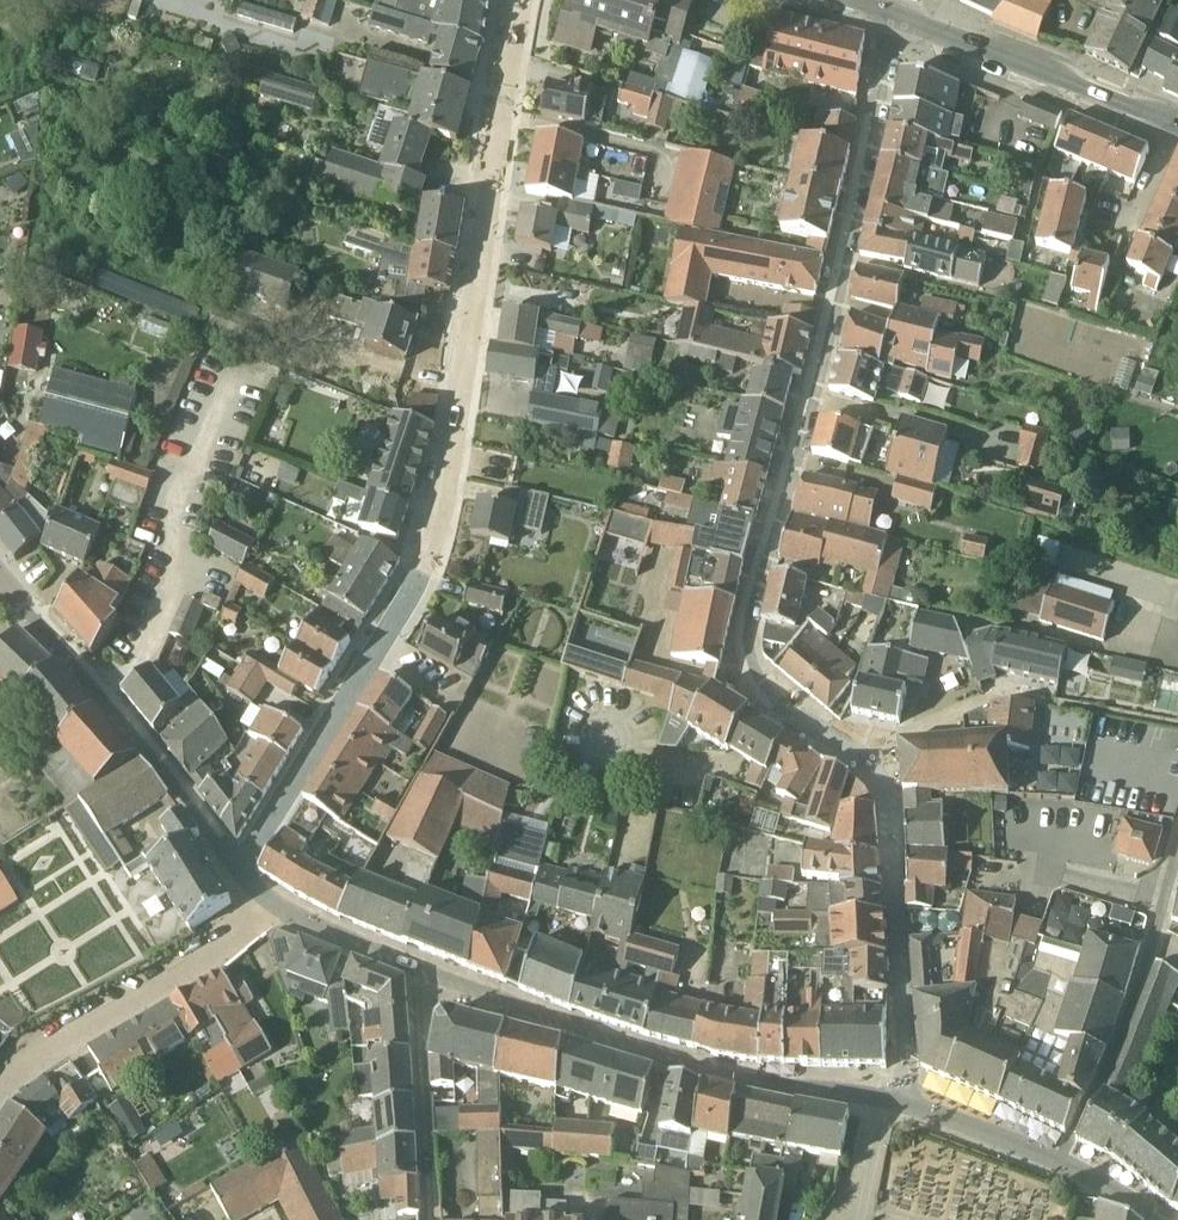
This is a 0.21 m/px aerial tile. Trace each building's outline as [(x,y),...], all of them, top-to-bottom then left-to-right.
[(301,18),(321,25),(328,0),(307,0),(301,18)] [(479,0),(410,0),(409,4),(399,0),(394,14),(410,18),(485,42),(491,4),(479,0)] [(558,41),(559,41),(590,51),(597,30),(620,37),(617,44),(662,58),(666,60),(672,43),(679,45),(680,40),(681,37),(693,0),(571,0),(559,38),(558,41)] [(1012,0),(967,0),(965,2),(964,3),(994,18),(1012,0)] [(994,18),(992,20),(991,21),(1038,40),(1051,9),(1050,8),(1053,0),(1012,0),(994,18)] [(1129,74),(1164,1),(1162,0),(1112,0),(1086,54),(1129,74)] [(292,34),(296,21),(241,4),(237,17),(292,34)] [(1172,9),(1158,36),(1177,47),(1177,12),(1172,9)] [(394,14),(394,16),(377,11),(372,27),(429,45),(432,36),(441,39),(432,70),(472,82),(483,43),(485,44),(485,42),(410,18),(394,14)] [(771,37),(766,56),(763,71),(825,87),(857,96),(863,54),(865,38),(824,27),(781,16),(777,15),(771,37)] [(757,34),(752,53),(763,56),(766,56),(771,37),(757,34)] [(672,43),(666,60),(662,58),(654,81),(630,73),(626,85),(655,94),(668,99),(683,52),(689,54),(692,44),(680,40),(679,45),(672,43)] [(1154,42),(1143,68),(1168,80),(1163,90),(1177,97),(1177,54),(1154,42)] [(715,62),(689,54),(683,52),(672,85),(668,99),(699,109),(703,97),(715,62)] [(755,69),(763,71),(766,56),(752,53),(751,59),(749,68),(755,69)] [(380,108),(379,111),(411,120),(408,131),(432,138),(433,135),(457,142),(458,141),(456,140),(469,91),(471,92),(471,90),(429,79),(429,80),(369,63),(359,97),(414,113),(413,117),(380,108)] [(722,103),(719,115),(734,119),(743,90),(748,71),(733,66),(722,103)] [(317,109),(322,83),(266,72),(261,98),(317,109)] [(954,116),(960,86),(955,85),(902,73),(896,102),(895,106),(954,116)] [(601,128),(604,113),(607,97),(592,94),(593,89),(563,83),(562,88),(548,85),(542,116),(601,128)] [(654,95),(623,86),(618,103),(635,108),(633,115),(647,119),(654,95)] [(743,90),(734,119),(758,126),(767,96),(743,90)] [(647,126),(665,132),(673,102),(655,96),(647,126)] [(703,97),(699,109),(719,115),(722,103),(703,97)] [(1027,99),(1023,108),(1059,123),(1063,114),(1027,99)] [(964,118),(954,116),(895,106),(889,130),(949,145),(950,139),(959,141),(964,118)] [(1055,133),(1059,123),(1023,108),(1019,117),(1055,133)] [(418,180),(432,138),(408,131),(411,120),(379,111),(368,147),(385,152),(380,168),(333,152),(331,158),(425,188),(427,183),(418,180)] [(850,154),(856,121),(853,121),(829,115),(827,125),(824,140),(823,146),(850,154)] [(1081,162),(1096,128),(1069,117),(1055,151),(1081,162)] [(12,138),(23,165),(37,162),(40,125),(12,138)] [(1108,173),(1122,140),(1096,128),(1081,162),(1108,173)] [(949,145),(889,130),(884,154),(883,159),(941,175),(945,157),(952,159),(955,147),(951,146),(949,145)] [(532,164),(589,175),(591,164),(581,162),(584,143),(538,134),(532,164)] [(850,154),(823,146),(804,140),(795,179),(841,191),(845,172),(850,154)] [(1122,140),(1108,173),(1135,185),(1149,151),(1122,140)] [(681,151),(694,154),(697,145),(683,142),(681,151)] [(329,167),(323,165),(257,143),(250,163),(376,204),(407,216),(400,248),(455,267),(465,208),(426,202),(421,201),(425,188),(331,158),(329,167)] [(974,151),(955,147),(952,159),(971,164),(974,151)] [(707,173),(711,158),(694,154),(681,151),(677,166),(707,173)] [(1177,186),(1177,157),(1168,181),(1177,186)] [(719,239),(719,236),(723,218),(730,188),(735,164),(711,158),(707,173),(704,187),(701,201),(697,215),(693,234),(719,239)] [(948,176),(941,175),(883,159),(878,178),(877,182),(935,197),(943,199),(948,176)] [(587,186),(589,175),(532,164),(527,193),(560,200),(573,202),(577,184),(587,186)] [(704,187),(707,173),(677,166),(674,180),(704,187)] [(1012,193),(1030,198),(1035,181),(1017,176),(1012,193)] [(834,219),(841,191),(795,179),(782,231),(808,238),(828,243),(834,219)] [(701,201),(704,187),(674,180),(671,193),(701,201)] [(1168,181),(1154,211),(1177,222),(1177,186),(1168,181)] [(933,204),(935,197),(877,182),(876,187),(871,208),(927,221),(927,222),(948,227),(953,208),(933,204)] [(1052,189),(1044,217),(1069,223),(1079,226),(1087,198),(1076,196),(1052,189)] [(697,215),(701,201),(671,193),(667,207),(697,215)] [(595,207),(573,202),(560,200),(557,217),(524,210),(517,245),(552,252),(557,227),(590,233),(595,207)] [(693,234),(697,215),(667,207),(663,224),(680,228),(680,231),(681,232),(693,234)] [(1010,216),(1024,220),(1027,210),(1013,207),(1010,216)] [(922,241),(927,222),(927,221),(871,208),(867,226),(866,230),(910,241),(911,238),(922,241)] [(631,216),(608,211),(606,223),(628,228),(631,216)] [(1154,211),(1148,224),(1140,242),(1173,257),(1177,245),(1177,222),(1154,211)] [(1013,242),(1017,224),(1018,222),(988,214),(983,235),(1011,242),(1013,242)] [(1067,262),(1079,265),(1083,256),(1084,251),(1074,248),(1079,226),(1069,223),(1044,217),(1037,246),(1062,251),(1069,253),(1067,262)] [(455,267),(400,248),(345,229),(339,246),(390,264),(409,269),(407,287),(369,281),(366,299),(424,308),(427,289),(450,293),(455,267)] [(905,264),(910,241),(866,230),(861,256),(893,262),(905,264)] [(972,245),(975,234),(960,230),(957,241),(972,245)] [(719,239),(693,234),(681,232),(680,231),(665,302),(686,305),(706,309),(712,278),(770,289),(817,297),(820,281),(824,260),(804,255),(757,245),(719,236),(719,239)] [(826,252),(828,243),(808,238),(804,255),(824,260),(826,252)] [(988,257),(922,241),(911,238),(910,241),(905,264),(904,269),(913,271),(971,285),(980,288),(988,257)] [(1013,242),(1011,242),(1007,261),(1021,264),(1025,246),(1025,245),(1013,242)] [(1165,275),(1173,257),(1140,242),(1132,260),(1128,268),(1146,276),(1141,287),(1156,294),(1165,275)] [(288,311),(300,274),(232,251),(220,288),(288,311)] [(1088,312),(1097,314),(1110,264),(1086,257),(1083,256),(1079,265),(1071,293),(1076,294),(1092,298),(1088,312)] [(904,280),(904,277),(903,277),(858,268),(855,283),(852,299),(900,308),(900,309),(964,321),(966,309),(958,307),(958,305),(925,298),(922,309),(901,304),(905,284),(904,284),(904,280)] [(1048,288),(1063,293),(1067,280),(1052,275),(1048,288)] [(417,324),(376,311),(376,312),(334,298),(328,318),(370,331),(365,348),(406,361),(417,324)] [(712,328),(715,311),(706,309),(686,305),(677,344),(718,354),(738,358),(767,364),(767,367),(794,374),(801,376),(809,346),(813,331),(813,329),(781,323),(770,321),(766,340),(712,328)] [(784,307),(781,323),(813,329),(816,314),(813,313),(784,307)] [(493,347),(492,348),(533,354),(536,332),(579,341),(579,339),(582,325),(540,315),(505,309),(500,348),(493,347)] [(985,342),(943,334),(939,333),(942,323),(955,326),(956,322),(963,323),(964,321),(900,309),(897,323),(871,319),(850,315),(845,333),(840,351),(880,362),(894,365),(895,362),(908,365),(927,372),(927,375),(954,380),(959,360),(980,364),(985,342)] [(138,332),(167,344),(174,328),(145,316),(138,332)] [(582,325),(579,339),(601,344),(604,330),(582,325)] [(9,369),(38,374),(40,359),(43,345),(45,334),(16,329),(9,369)] [(648,377),(657,342),(631,336),(623,371),(648,377)] [(569,371),(571,361),(533,354),(492,348),(488,378),(535,385),(527,425),(574,434),(598,439),(599,436),(603,415),(604,408),(555,398),(558,380),(551,379),(554,368),(569,371)] [(893,370),(894,365),(880,362),(840,351),(839,355),(840,355),(830,391),(858,398),(864,400),(875,402),(878,388),(903,393),(902,398),(923,403),(929,379),(893,370)] [(718,354),(716,364),(715,368),(734,373),(738,358),(718,354)] [(1136,364),(1122,359),(1112,387),(1127,392),(1136,364)] [(793,378),(794,374),(767,367),(765,375),(755,372),(749,402),(784,411),(790,388),(793,378)] [(1145,368),(1142,379),(1155,382),(1158,372),(1145,368)] [(78,451),(97,456),(119,462),(138,393),(136,393),(140,379),(117,373),(114,387),(55,372),(40,427),(44,428),(84,436),(81,444),(77,442),(75,449),(78,450),(78,451)] [(1152,397),(1156,383),(1140,378),(1136,392),(1152,397)] [(407,417),(435,427),(438,400),(409,397),(407,417)] [(733,439),(726,465),(767,474),(773,453),(781,421),(784,411),(749,402),(746,401),(744,408),(728,405),(721,436),(733,439)] [(408,508),(435,427),(407,417),(407,418),(395,414),(381,453),(376,468),(367,494),(408,508)] [(603,415),(599,436),(615,439),(619,418),(603,415)] [(822,418),(813,454),(848,462),(865,466),(875,432),(875,431),(872,430),(858,427),(822,418)] [(899,478),(933,488),(946,443),(949,434),(902,420),(899,429),(887,472),(886,474),(899,478)] [(874,423),(872,430),(875,431),(875,432),(888,436),(891,427),(874,423)] [(44,428),(40,427),(33,425),(12,491),(23,504),(0,526),(0,540),(16,560),(43,539),(42,537),(44,533),(51,516),(26,493),(29,485),(34,464),(44,428)] [(23,504),(12,491),(33,425),(31,425),(16,471),(0,465),(0,526),(23,504)] [(1025,448),(1021,468),(1047,474),(1053,451),(1046,449),(1048,439),(1049,432),(1025,425),(1019,446),(1025,448)] [(1075,445),(1092,440),(1089,429),(1072,434),(1075,445)] [(1113,453),(1131,452),(1129,429),(1111,430),(1113,453)] [(595,454),(598,439),(574,434),(571,449),(595,454)] [(960,447),(946,443),(934,486),(948,490),(960,447)] [(630,474),(634,448),(615,445),(611,471),(630,474)] [(154,475),(131,468),(113,461),(107,479),(117,483),(147,493),(154,475)] [(724,491),(723,495),(760,502),(762,496),(765,483),(767,474),(726,465),(726,467),(714,464),(711,473),(704,472),(702,481),(701,485),(724,491)] [(1166,475),(1172,478),(1177,474),(1177,468),(1171,465),(1165,468),(1166,475)] [(252,486),(244,483),(248,475),(239,470),(234,479),(229,492),(231,493),(226,502),(241,510),(243,510),(252,486)] [(669,475),(664,504),(693,509),(696,494),(686,493),(688,478),(669,475)] [(863,528),(874,490),(842,484),(810,478),(804,477),(791,514),(825,519),(863,528)] [(938,489),(933,488),(899,478),(896,488),(892,500),(931,512),(938,489)] [(1068,490),(1032,479),(1022,512),(1036,516),(1057,524),(1068,490)] [(141,512),(147,493),(117,483),(110,501),(140,512),(141,512)] [(408,508),(367,494),(339,484),(334,502),(346,506),(347,501),(356,504),(350,522),(360,525),(359,528),(398,541),(408,508)] [(550,497),(540,495),(516,490),(512,509),(480,502),(473,536),(509,544),(513,529),(542,535),(550,497)] [(708,557),(744,565),(753,531),(758,510),(760,502),(723,495),(721,505),(696,499),(694,509),(689,530),(699,532),(694,554),(708,557)] [(1173,499),(1167,516),(1177,520),(1177,517),(1177,501),(1173,499)] [(615,503),(612,512),(647,521),(650,511),(615,503)] [(86,565),(101,530),(58,511),(42,546),(86,565)] [(610,512),(603,536),(646,548),(647,544),(652,523),(647,521),(612,512),(610,512)] [(888,602),(900,605),(903,591),(892,589),(904,544),(888,540),(889,536),(863,530),(791,516),(787,529),(779,556),(820,565),(821,561),(839,565),(868,573),(863,591),(862,596),(867,597),(886,602),(888,602)] [(256,544),(239,536),(218,525),(207,546),(244,565),(245,564),(256,544)] [(364,539),(356,551),(334,537),(322,556),(332,562),(345,570),(351,560),(369,570),(360,585),(379,596),(400,562),(364,539)] [(989,541),(982,539),(977,559),(984,561),(989,541)] [(735,601),(744,565),(708,557),(703,582),(688,578),(685,590),(735,601)] [(357,632),(379,596),(360,585),(369,570),(351,560),(345,570),(320,609),(346,625),(357,632)] [(685,590),(688,578),(691,566),(672,562),(667,589),(684,593),(685,590)] [(275,581),(245,564),(244,565),(236,582),(242,585),(257,593),(266,598),(275,581)] [(91,585),(80,577),(57,613),(56,614),(93,657),(120,621),(114,617),(121,604),(132,580),(101,565),(91,585)] [(797,630),(808,580),(773,573),(769,590),(762,622),(767,623),(763,643),(787,648),(801,630),(797,630)] [(469,584),(464,603),(503,614),(508,595),(469,584)] [(1104,642),(1115,607),(1051,586),(1040,622),(1104,642)] [(908,587),(903,591),(900,605),(913,608),(918,589),(910,588),(908,587)] [(735,601),(685,590),(684,593),(671,651),(708,660),(720,663),(735,601)] [(863,610),(867,597),(862,596),(847,592),(843,604),(863,610)] [(217,613),(218,612),(222,602),(206,595),(202,605),(206,607),(206,608),(217,613)] [(206,607),(202,605),(186,598),(170,635),(189,643),(190,644),(206,608),(206,607)] [(235,625),(242,610),(228,604),(221,619),(235,625)] [(340,635),(346,625),(320,609),(296,647),(335,668),(351,642),(340,635)] [(809,622),(825,636),(836,624),(819,610),(809,622)] [(961,637),(955,622),(918,613),(910,649),(923,652),(956,659),(970,662),(962,639),(961,637)] [(419,651),(473,682),(495,644),(489,642),(492,638),(483,632),(480,636),(456,623),(452,630),(436,621),(419,651)] [(5,712),(19,699),(23,696),(61,738),(26,767),(33,775),(40,769),(69,802),(118,773),(138,760),(112,729),(103,719),(80,693),(57,666),(55,667),(18,630),(0,650),(0,707),(5,712)] [(803,689),(836,650),(814,631),(781,671),(803,689)] [(992,631),(962,639),(970,662),(971,663),(981,692),(982,691),(980,685),(997,679),(994,671),(1027,678),(1058,685),(1059,685),(1068,649),(1008,635),(1002,634),(992,631)] [(318,695),(335,668),(296,647),(281,671),(276,668),(251,653),(242,667),(268,682),(293,698),(301,685),(318,695)] [(629,666),(570,648),(564,667),(623,685),(629,666)] [(871,649),(871,648),(870,648),(862,682),(860,681),(852,714),(875,719),(900,724),(907,692),(904,692),(907,681),(919,684),(923,685),(929,662),(922,660),(871,649)] [(829,711),(844,693),(851,685),(846,681),(857,668),(836,650),(803,689),(829,711)] [(1113,674),(1150,684),(1155,666),(1118,656),(1113,674)] [(703,682),(716,686),(720,663),(708,660),(703,682)] [(170,676),(165,671),(159,662),(122,692),(155,732),(179,707),(180,707),(193,695),(189,689),(176,671),(170,676)] [(633,662),(625,687),(655,696),(674,702),(682,676),(633,662)] [(261,693),(268,682),(242,667),(236,677),(261,693)] [(682,676),(674,702),(671,713),(659,748),(678,750),(690,728),(728,752),(729,750),(748,717),(749,718),(750,716),(749,715),(751,712),(732,701),(715,690),(716,686),(703,682),(682,676)] [(253,705),(261,693),(236,677),(228,690),(253,705)] [(392,730),(413,695),(383,677),(360,713),(392,730)] [(208,764),(206,761),(226,740),(193,695),(180,707),(188,719),(163,741),(190,778),(191,777),(192,779),(208,764)] [(653,707),(671,713),(674,702),(655,696),(652,707),(653,707)] [(1031,750),(1035,705),(994,704),(964,718),(964,722),(965,732),(966,739),(955,740),(929,742),(924,742),(900,744),(902,768),(904,792),(905,792),(931,792),(991,795),(1009,796),(1008,749),(1031,750)] [(259,744),(286,760),(288,757),(303,732),(266,709),(250,735),(261,742),(259,744)] [(422,730),(436,738),(449,717),(434,709),(422,730)] [(415,742),(392,730),(360,713),(342,742),(378,763),(389,746),(406,757),(414,744),(415,742)] [(760,724),(761,723),(756,719),(750,716),(749,718),(748,717),(729,750),(737,754),(744,759),(762,725),(760,724)] [(762,725),(744,759),(755,765),(746,784),(761,790),(772,767),(787,739),(766,726),(761,723),(760,724),(762,725)] [(428,753),(436,738),(422,730),(415,742),(414,744),(428,753)] [(819,759),(807,751),(787,739),(772,767),(788,776),(777,794),(785,798),(779,816),(791,819),(796,803),(798,803),(801,799),(815,768),(819,759)] [(360,793),(378,763),(342,742),(324,771),(360,793)] [(258,807),(286,760),(259,744),(239,782),(258,807)] [(457,824),(467,802),(491,813),(505,819),(512,792),(438,758),(392,842),(413,851),(402,875),(407,877),(399,896),(364,881),(358,892),(356,891),(341,918),(411,947),(432,894),(425,892),(457,824)] [(90,848),(170,796),(143,761),(139,764),(71,805),(65,809),(90,848)] [(841,771),(823,761),(821,770),(811,808),(802,805),(804,800),(801,799),(798,803),(796,803),(791,819),(834,832),(846,773),(841,771)] [(223,775),(216,780),(208,764),(192,779),(202,791),(201,792),(236,839),(237,839),(238,839),(239,838),(258,807),(239,782),(236,788),(223,775)] [(324,771),(305,800),(328,815),(341,823),(360,793),(324,771)] [(874,810),(868,795),(866,793),(853,779),(844,811),(834,851),(878,858),(876,828),(874,810)] [(932,803),(931,792),(905,792),(905,806),(906,816),(905,816),(905,822),(907,849),(973,857),(973,856),(945,853),(943,803),(932,803)] [(397,807),(397,805),(382,796),(373,810),(383,816),(391,803),(397,807)] [(328,815),(305,800),(297,813),(320,827),(328,815)] [(397,805),(397,807),(391,803),(383,816),(373,810),(372,812),(392,824),(401,807),(397,805)] [(781,817),(756,810),(750,828),(775,836),(781,817)] [(148,869),(190,931),(232,904),(192,841),(200,836),(183,812),(163,829),(171,840),(127,870),(132,878),(148,869)] [(299,860),(320,827),(297,813),(260,872),(294,893),(310,867),(299,860)] [(491,813),(483,833),(500,841),(504,826),(505,819),(491,813)] [(605,814),(602,826),(615,829),(618,818),(605,814)] [(1126,824),(1118,852),(1151,861),(1159,834),(1126,824)] [(505,896),(531,903),(542,867),(548,837),(504,826),(500,841),(499,843),(489,884),(484,905),(464,967),(505,983),(510,973),(522,933),(496,922),(501,908),(505,896)] [(802,879),(841,882),(881,886),(880,870),(878,858),(834,851),(834,852),(805,848),(802,879)] [(972,873),(973,857),(907,849),(907,856),(907,886),(908,897),(908,908),(933,909),(934,899),(935,889),(941,890),(945,891),(948,871),(972,873)] [(358,892),(364,881),(362,880),(364,874),(331,857),(321,873),(313,869),(310,867),(294,893),(300,897),(341,918),(356,891),(358,892)] [(625,876),(644,881),(646,870),(645,870),(627,866),(625,876)] [(606,872),(603,872),(602,876),(570,869),(568,874),(542,867),(531,903),(597,920),(602,900),(609,873),(607,873),(606,872)] [(768,883),(788,885),(793,886),(795,870),(769,868),(768,883)] [(19,903),(0,872),(0,914),(19,903)] [(608,902),(615,904),(622,876),(616,875),(609,873),(602,900),(608,902)] [(625,876),(622,876),(615,904),(637,910),(644,881),(625,876)] [(411,947),(464,967),(484,905),(489,884),(467,877),(457,905),(432,894),(411,947)] [(735,878),(719,877),(717,895),(733,896),(735,878)] [(882,889),(881,886),(841,882),(841,886),(841,888),(858,890),(882,892),(882,889)] [(786,902),(788,885),(768,883),(762,883),(761,900),(777,901),(786,902)] [(816,914),(836,913),(884,913),(883,909),(882,892),(858,890),(841,888),(809,885),(807,914),(816,914)] [(1014,916),(1017,901),(969,894),(966,911),(961,938),(941,939),(911,941),(913,961),(916,999),(922,1064),(922,1066),(924,1069),(927,1072),(945,1079),(975,984),(988,913),(1014,916)] [(600,936),(607,937),(615,904),(608,902),(602,900),(597,920),(593,934),(600,936)] [(759,915),(776,916),(776,914),(777,901),(761,900),(759,915)] [(637,910),(615,904),(607,937),(630,943),(631,936),(635,921),(637,910)] [(1110,921),(1132,928),(1136,913),(1128,910),(1114,906),(1110,921)] [(776,916),(776,936),(817,936),(817,957),(823,957),(835,958),(852,958),(888,960),(887,956),(885,932),(884,913),(836,913),(816,914),(807,914),(776,914),(776,916)] [(1041,925),(1014,916),(988,913),(975,984),(945,1079),(972,1091),(1000,1104),(1044,1006),(1012,993),(1027,946),(1034,948),(1041,925)] [(1138,955),(1139,951),(1117,946),(1103,942),(1088,939),(1084,953),(1037,939),(1041,925),(1034,948),(1027,946),(1012,993),(1044,1006),(1000,1104),(1001,1104),(1007,1107),(1013,1110),(1038,1122),(1064,1134),(1066,1135),(1092,1084),(1100,1069),(1107,1052),(1113,1034),(1125,1001),(1138,955)] [(342,957),(276,931),(274,930),(271,932),(267,936),(268,937),(277,965),(284,989),(329,1004),(332,1034),(351,1032),(350,1016),(348,1001),(342,957)] [(694,1049),(700,1004),(677,999),(682,978),(674,976),(681,950),(631,936),(630,943),(627,954),(651,960),(648,969),(656,974),(653,987),(642,1035),(694,1049)] [(537,943),(521,989),(573,1011),(581,979),(584,966),(585,961),(560,952),(537,943)] [(615,976),(617,976),(631,980),(635,968),(647,972),(643,984),(653,987),(656,974),(648,969),(651,960),(627,954),(626,959),(619,959),(615,976)] [(759,1064),(768,955),(756,955),(753,982),(749,981),(745,1014),(703,1004),(700,1004),(694,1049),(714,1056),(715,1057),(759,1064)] [(788,1001),(789,970),(790,956),(768,955),(759,1064),(785,1067),(787,1016),(788,1001)] [(789,970),(802,969),(803,956),(790,956),(789,970)] [(373,999),(383,972),(342,957),(348,1001),(366,1008),(367,1015),(364,1016),(366,1046),(369,1046),(369,1049),(354,1051),(356,1061),(359,1100),(374,1099),(370,1057),(385,1056),(382,1002),(373,999)] [(855,1018),(855,985),(852,985),(852,958),(835,958),(823,957),(823,969),(821,997),(820,1016),(817,1067),(858,1068),(858,1019),(855,1019),(855,1018)] [(888,960),(852,958),(852,985),(855,985),(855,1018),(887,1018),(887,988),(887,971),(888,960)] [(1177,974),(1157,962),(1119,1061),(1104,1094),(1076,1140),(1077,1141),(1101,1153),(1107,1156),(1114,1160),(1141,1182),(1172,1209),(1177,1211),(1177,1126),(1170,1142),(1144,1120),(1153,1105),(1131,1094),(1169,1007),(1177,987),(1177,974)] [(579,1013),(586,1016),(598,972),(598,970),(584,966),(573,1011),(579,1013)] [(617,976),(615,976),(598,970),(598,972),(586,1016),(605,1022),(617,976)] [(232,988),(222,972),(221,971),(220,972),(192,990),(241,1071),(273,1051),(256,1023),(254,1024),(243,1007),(255,1000),(243,981),(232,988)] [(385,1056),(410,1056),(405,981),(383,972),(373,999),(382,1002),(385,1056)] [(642,1035),(653,987),(643,984),(631,980),(617,976),(605,1022),(642,1035)] [(190,991),(169,1003),(191,1043),(196,1050),(209,1042),(214,1051),(204,1057),(219,1084),(241,1071),(192,990),(191,989),(190,990),(190,991)] [(817,1067),(820,1016),(821,997),(804,996),(803,1019),(788,1018),(787,1016),(785,1067),(786,1067),(817,1067)] [(12,1005),(4,997),(0,1002),(0,1033),(10,1036),(13,1034),(27,1023),(12,1005)] [(139,1075),(191,1043),(169,1003),(147,1017),(116,1034),(139,1075)] [(494,1078),(509,1028),(448,1013),(438,1020),(430,1059),(432,1089),(456,1087),(455,1067),(478,1074),(479,1097),(498,1098),(501,1098),(500,1079),(494,1078)] [(887,1025),(887,1018),(855,1018),(855,1019),(858,1019),(858,1068),(863,1068),(887,1069),(887,1044),(887,1039),(887,1037),(887,1034),(887,1025)] [(494,1078),(500,1079),(556,1090),(561,1042),(509,1028),(494,1078)] [(9,1036),(10,1036),(0,1033),(0,1050),(9,1036)] [(139,1075),(116,1034),(89,1049),(102,1071),(99,1073),(111,1092),(139,1075)] [(601,1054),(561,1042),(556,1090),(554,1100),(569,1104),(571,1096),(595,1102),(601,1054)] [(644,1116),(656,1069),(601,1054),(595,1102),(644,1116)] [(374,1099),(375,1099),(413,1096),(410,1056),(385,1056),(370,1057),(374,1099)] [(94,1100),(84,1082),(70,1062),(12,1106),(8,1112),(35,1127),(59,1107),(68,1119),(94,1100)] [(268,1075),(248,1085),(254,1097),(274,1086),(268,1075)] [(700,1084),(671,1075),(671,1076),(663,1134),(691,1138),(700,1084)] [(702,1084),(700,1084),(691,1138),(692,1138),(693,1134),(729,1143),(730,1139),(732,1140),(740,1093),(702,1084)] [(793,1105),(740,1093),(732,1140),(751,1144),(750,1150),(763,1152),(764,1146),(788,1150),(788,1146),(793,1105)] [(327,1158),(416,1141),(413,1096),(375,1099),(375,1104),(374,1105),(376,1130),(352,1134),(352,1136),(338,1139),(340,1154),(327,1157),(327,1158)] [(500,1132),(498,1098),(479,1097),(480,1108),(433,1111),(435,1135),(476,1133),(500,1132)] [(109,1109),(130,1144),(148,1133),(126,1098),(109,1109)] [(793,1105),(788,1146),(843,1154),(848,1125),(850,1116),(793,1105)] [(292,1147),(302,1142),(303,1141),(287,1111),(275,1116),(292,1147)] [(35,1127),(8,1112),(0,1124),(0,1152),(26,1169),(53,1129),(45,1125),(42,1131),(35,1127)] [(97,1130),(108,1123),(104,1115),(92,1122),(97,1130)] [(585,1157),(589,1125),(556,1121),(554,1133),(552,1154),(585,1157)] [(589,1125),(585,1157),(611,1160),(616,1129),(589,1125)] [(554,1133),(540,1131),(538,1153),(552,1154),(554,1133)] [(515,1150),(501,1149),(500,1132),(476,1133),(478,1198),(479,1198),(480,1219),(482,1219),(509,1219),(507,1175),(516,1175),(515,1150)] [(255,1147),(266,1148),(266,1136),(256,1136),(255,1147)] [(379,1181),(418,1180),(416,1141),(327,1158),(330,1178),(372,1170),(371,1165),(378,1164),(379,1181)] [(302,1142),(292,1147),(261,1162),(232,1176),(211,1188),(229,1219),(243,1219),(280,1199),(291,1219),(339,1219),(302,1142)] [(655,1166),(658,1149),(636,1145),(633,1162),(655,1166)] [(26,1169),(0,1152),(0,1207),(26,1169)] [(152,1191),(167,1182),(151,1155),(136,1164),(152,1191)] [(689,1156),(688,1155),(686,1174),(690,1174),(704,1176),(705,1158),(689,1156)] [(784,1177),(786,1159),(781,1158),(781,1161),(750,1157),(749,1171),(784,1177)] [(792,1195),(795,1196),(800,1162),(786,1159),(784,1177),(781,1193),(792,1195)] [(680,1195),(688,1196),(688,1191),(690,1174),(656,1169),(655,1186),(644,1185),(642,1205),(608,1202),(606,1219),(678,1219),(680,1195)] [(777,1219),(781,1193),(784,1177),(749,1171),(743,1213),(777,1219)] [(397,1216),(420,1215),(418,1180),(379,1181),(381,1200),(397,1200),(397,1216)] [(678,1219),(687,1219),(688,1196),(680,1195),(678,1219)] [(567,1205),(541,1203),(541,1197),(512,1196),(512,1219),(566,1219),(567,1205)] [(1123,1215),(1099,1201),(1097,1219),(1132,1219),(1123,1215)] [(0,1208),(0,1219),(14,1219),(0,1208)]
